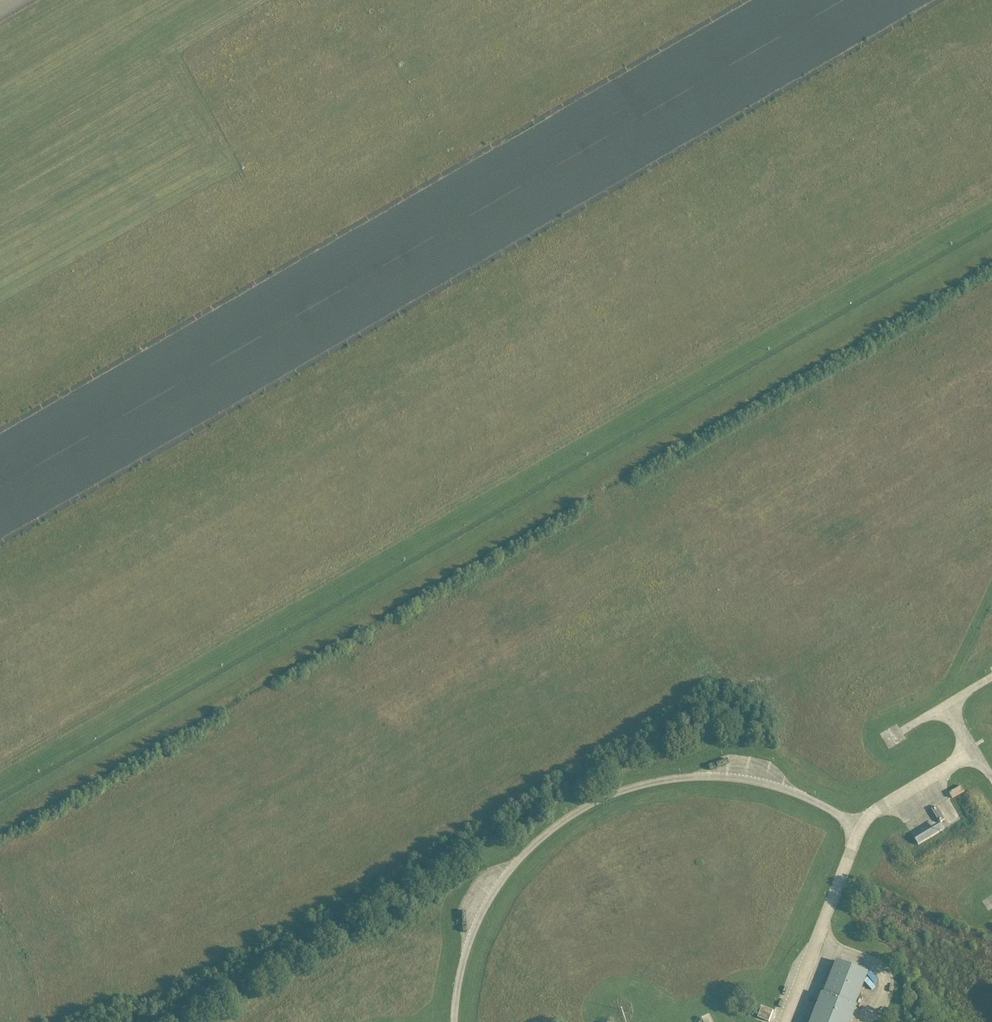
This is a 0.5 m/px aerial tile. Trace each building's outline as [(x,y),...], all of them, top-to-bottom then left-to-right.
[(961,786),(949,793),(952,798),(964,791),(961,786)] [(937,807),(932,810),(940,823),(945,820),(937,807)] [(856,1006),(854,1006),(867,972),(839,962),(826,995),(824,994),(814,1021),(850,1021),(856,1006)] [(758,1018),(769,1021),(774,1011),(762,1007),(758,1018)]
